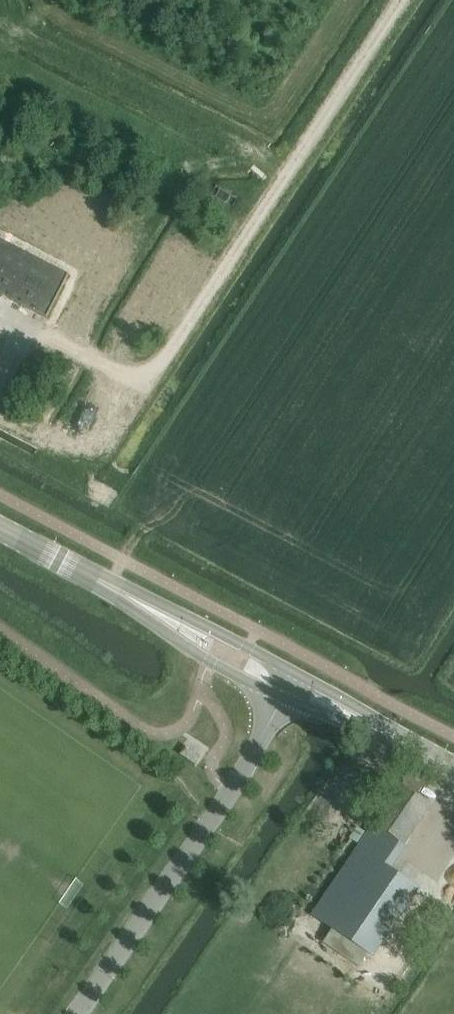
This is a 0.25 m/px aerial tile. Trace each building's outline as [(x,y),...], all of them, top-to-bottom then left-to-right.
[(69,277),(0,241),(0,295),(47,320),(69,277)] [(433,809),(402,788),(315,918),(376,959),(421,892),(390,871),(433,809)]
